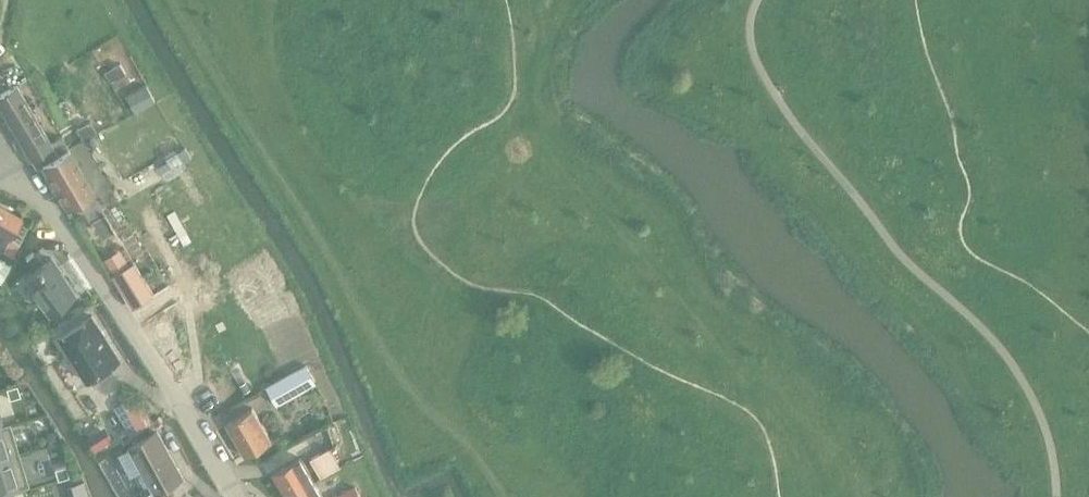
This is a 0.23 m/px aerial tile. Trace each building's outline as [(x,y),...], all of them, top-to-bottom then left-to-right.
[(107,70),(119,89),(130,83),(118,63),(107,70)] [(146,85),(136,91),(145,107),(156,101),(146,85)] [(42,165),(68,150),(63,140),(52,146),(34,115),(17,86),(0,95),(0,107),(12,127),(32,160),(31,160),(36,168),(42,165)] [(168,161),(159,166),(163,172),(171,166),(173,169),(192,158),(185,147),(167,158),(168,161)] [(68,150),(42,165),(67,209),(94,193),(68,150)] [(13,257),(20,245),(30,227),(29,227),(22,222),(0,210),(0,249),(13,257)] [(125,256),(110,266),(115,275),(130,266),(125,256)] [(51,257),(26,275),(52,310),(77,292),(51,257)] [(134,264),(116,275),(134,305),(152,294),(134,264)] [(97,323),(65,343),(92,388),(124,368),(119,359),(97,323)] [(289,375),(267,388),(277,406),(317,383),(307,365),(289,375)] [(16,386),(5,389),(8,399),(19,396),(16,386)] [(131,398),(116,406),(133,435),(147,426),(131,398)] [(227,424),(246,456),(272,441),(253,409),(227,424)] [(9,426),(9,425),(2,427),(0,420),(0,429),(9,426)] [(0,429),(0,460),(17,455),(8,426),(0,429)] [(157,491),(171,483),(182,477),(157,432),(132,446),(157,491)] [(340,467),(330,449),(329,448),(311,459),(321,478),(340,467)] [(0,460),(0,493),(26,484),(17,455),(0,460)] [(286,496),(291,496),(315,483),(301,458),(272,474),(286,496)] [(65,467),(55,470),(58,480),(69,477),(65,467)] [(291,496),(324,496),(315,483),(291,496)] [(336,496),(360,496),(354,487),(336,496)]
